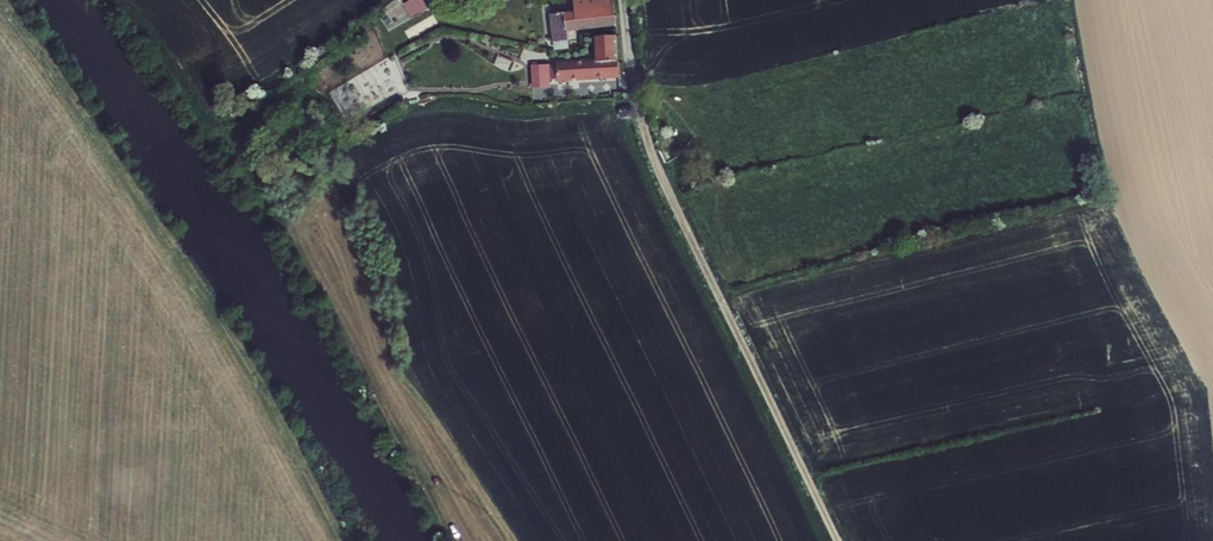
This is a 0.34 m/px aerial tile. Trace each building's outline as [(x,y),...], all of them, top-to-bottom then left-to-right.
[(402,4),(410,20),(427,11),(421,0),(409,0),(402,4)] [(545,4),(546,12),(537,13),(539,32),(548,32),(549,42),(564,41),(564,31),(612,25),(608,0),(579,0),(545,4)] [(548,80),(614,76),(612,37),(590,38),(591,61),(547,64),(548,80)]
